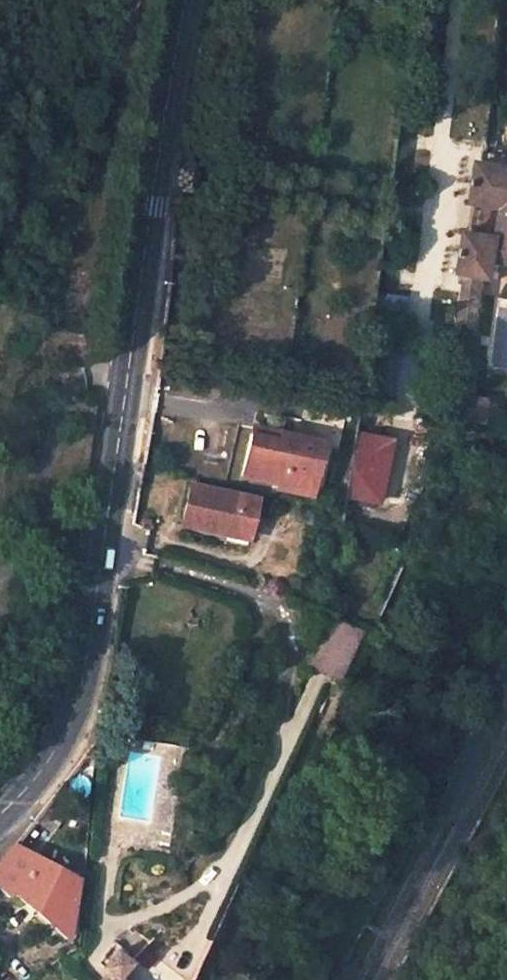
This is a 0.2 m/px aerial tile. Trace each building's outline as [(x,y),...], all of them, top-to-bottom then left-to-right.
[(484,166),(477,203),(506,209),(502,239),(471,234),(466,275),(484,278),(498,280),(500,263),(506,264),(506,170),(484,166)] [(229,258),(215,255),(212,270),(227,273),(229,258)] [(484,278),(466,275),(451,395),(468,398),(484,278)] [(468,398),(451,395),(448,419),(480,424),(485,424),(487,423),(489,421),(491,420),(492,417),(492,415),(492,412),(492,410),(490,408),(489,406),(487,405),(483,404),(484,400),(468,398)] [(380,500),(389,439),(355,434),(347,496),(380,500)] [(277,445),(251,439),(242,479),(311,495),(321,445),(279,435),(277,445)] [(254,503),(189,487),(179,528),(218,538),(220,533),(246,540),(254,503)] [(244,550),(246,540),(220,533),(218,538),(217,543),(244,550)] [(356,632),(329,620),(308,665),(336,678),(356,632)] [(65,939),(75,881),(12,846),(0,861),(0,882),(13,893),(65,939)] [(13,893),(0,882),(0,892),(7,899),(13,893)] [(154,940),(151,937),(131,958),(135,962),(154,940)] [(113,953),(99,967),(106,972),(99,979),(117,979),(113,976),(124,963),(113,953)]
